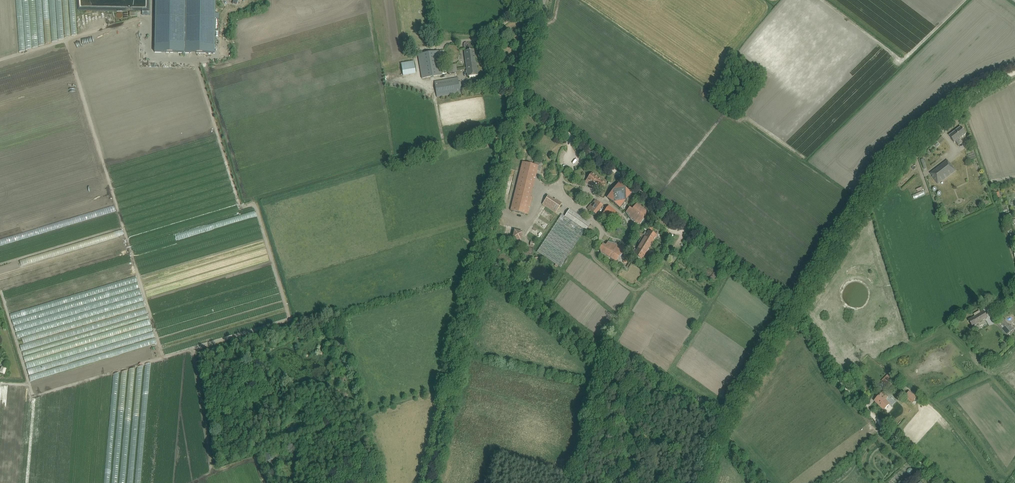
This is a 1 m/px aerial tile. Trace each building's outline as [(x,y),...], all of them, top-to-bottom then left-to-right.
[(155,52),(215,53),(215,19),(219,19),(219,13),(215,13),(216,0),(156,0),(155,52)] [(934,18),(942,23),(945,20),(937,14),(934,18)] [(441,67),(440,60),(446,59),(444,50),(438,51),(418,54),(422,78),(442,75),(446,74),(445,66),(441,67)] [(474,50),(465,51),(467,61),(466,61),(466,69),(467,76),(478,75),(477,67),(476,60),(475,60),(474,50)] [(132,58),(133,63),(155,57),(154,52),(132,58)] [(405,77),(418,75),(417,63),(404,64),(405,77)] [(447,66),(448,74),(457,72),(456,64),(447,66)] [(80,75),(82,80),(108,71),(107,66),(80,75)] [(826,75),(807,94),(811,99),(831,79),(826,75)] [(457,78),(434,82),(437,97),(458,93),(458,95),(460,95),(460,93),(462,93),(460,82),(458,82),(457,78)] [(966,134),(961,127),(949,136),(954,142),(955,142),(958,145),(961,143),(958,139),(960,138),(966,134)] [(522,162),(510,210),(528,215),(532,197),(529,196),(535,170),(537,171),(538,166),(522,162)] [(935,174),(932,177),(938,184),(955,171),(950,163),(947,165),(945,163),(933,172),(935,174)] [(606,184),(591,173),(585,182),(596,190),(598,188),(601,190),(606,184)] [(612,191),(609,200),(620,208),(632,194),(619,183),(612,191)] [(918,190),(919,193),(914,195),(915,200),(927,196),(926,191),(925,191),(924,188),(918,190)] [(550,196),(544,206),(558,214),(564,204),(550,196)] [(586,209),(596,216),(605,205),(600,201),(598,203),(595,201),(592,205),(590,204),(586,209)] [(640,208),(636,204),(632,210),(629,208),(626,213),(631,219),(632,219),(640,224),(644,220),(643,219),(647,213),(643,210),(640,208)] [(608,206),(602,213),(612,221),(614,219),(616,220),(620,215),(608,206)] [(591,223),(569,209),(565,216),(585,230),(586,231),(591,223)] [(562,214),(537,252),(555,264),(554,266),(557,267),(558,266),(560,267),(585,230),(565,216),(562,214)] [(516,223),(513,233),(522,235),(525,225),(516,223)] [(537,229),(534,233),(541,239),(545,234),(537,229)] [(642,260),(657,236),(649,230),(634,255),(642,260)] [(621,256),(624,252),(616,245),(616,244),(608,242),(606,245),(603,244),(599,249),(601,253),(604,255),(608,257),(612,259),(616,262),(620,256),(621,256)] [(624,269),(620,275),(637,284),(644,271),(634,265),(629,272),(624,269)] [(981,313),(979,311),(974,314),(975,316),(968,320),(972,327),(976,325),(976,324),(988,317),(984,311),(981,313)] [(1011,332),(1014,329),(1010,325),(1007,328),(1004,324),(1006,322),(1003,317),(1000,320),(996,323),(1007,335),(1011,332)] [(888,380),(885,384),(889,388),(893,384),(888,380)] [(906,398),(913,403),(917,397),(910,392),(906,398)] [(883,393),(875,401),(884,409),(890,404),(885,399),(887,397),(883,393)]
